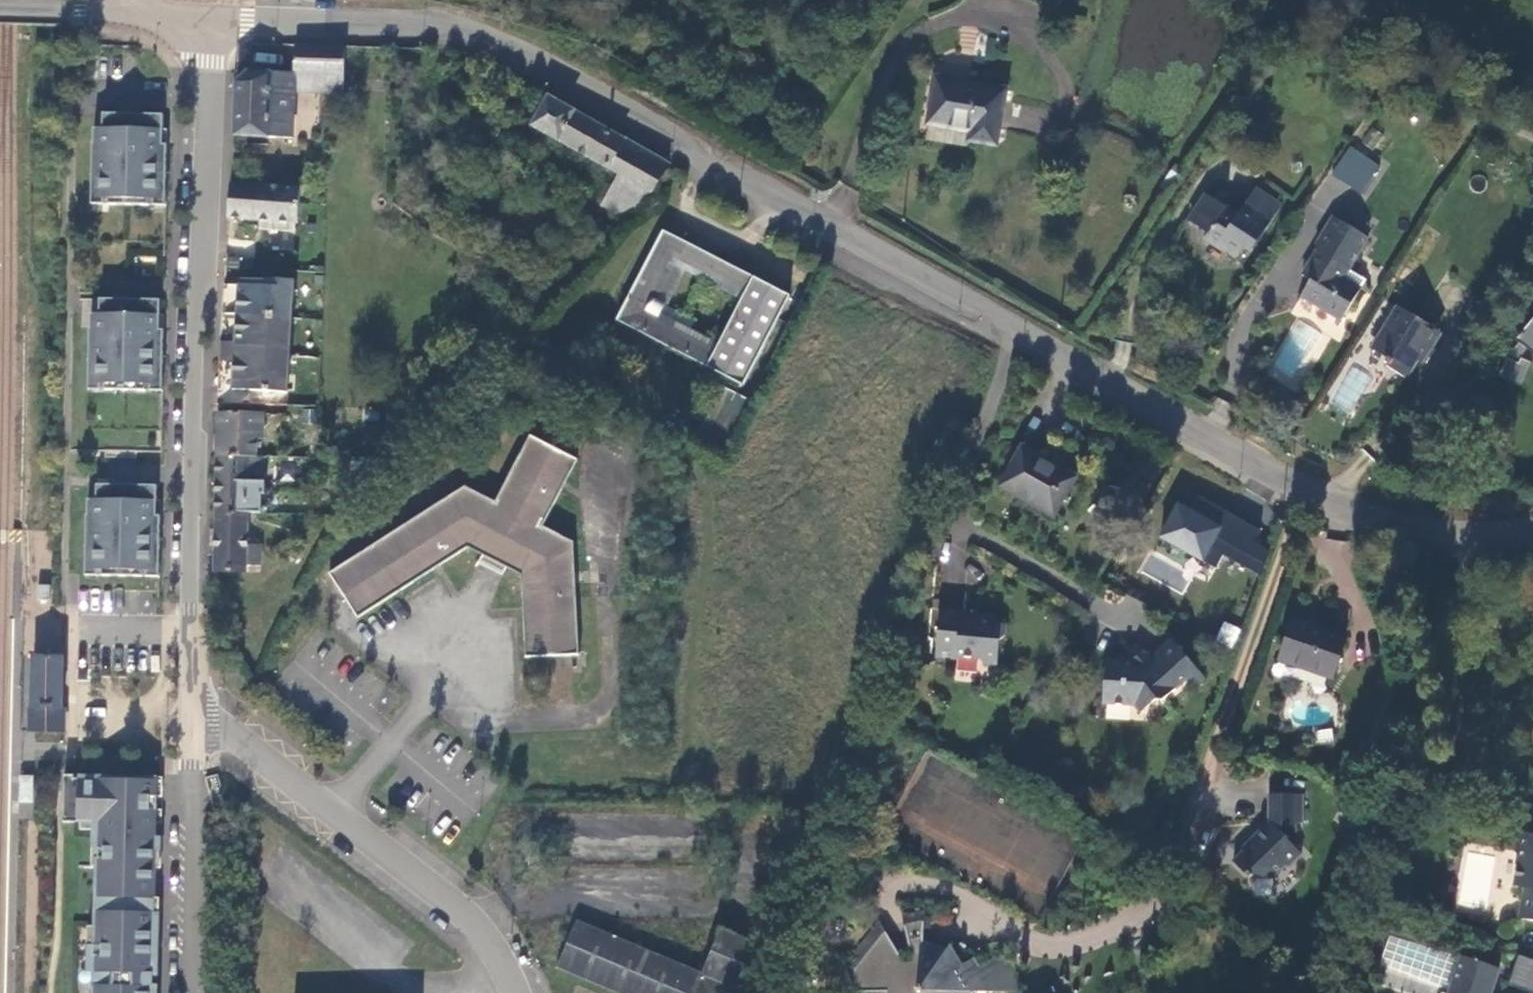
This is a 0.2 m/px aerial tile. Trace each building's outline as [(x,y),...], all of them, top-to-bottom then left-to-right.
[(246,73),(236,84),(234,138),(292,141),(293,92),(293,84),(311,86),(311,93),(326,94),(327,78),(323,78),(324,47),(294,45),(293,76),(246,73)] [(341,96),(342,47),(324,47),(323,78),(327,78),(326,94),(341,96)] [(966,142),(998,148),(1009,93),(935,79),(927,125),(967,133),(966,142)] [(293,92),(311,93),(311,86),(293,84),(293,92)] [(619,177),(601,209),(625,221),(639,208),(668,167),(547,99),(531,127),(619,177)] [(153,200),(171,200),(173,147),(164,147),(164,134),(168,134),(169,118),(109,116),(108,131),(99,131),(98,146),(97,145),(95,197),(113,198),(113,206),(152,208),(153,200)] [(168,134),(164,134),(164,147),(173,147),(173,134),(168,134)] [(1348,188),(1361,168),(1346,159),(1333,179),(1348,188)] [(296,205),(297,199),(297,190),(230,185),(228,200),(227,220),(259,221),(272,222),(271,230),(292,231),(294,222),(297,223),(297,208),(296,205)] [(1256,187),(1244,204),(1270,222),(1282,204),(1256,187)] [(1205,195),(1202,199),(1224,213),(1227,209),(1205,195)] [(113,198),(95,197),(95,205),(113,206),(113,198)] [(1208,237),(1205,241),(1234,261),(1245,246),(1250,250),(1270,222),(1244,204),(1238,213),(1228,207),(1227,209),(1224,213),(1202,199),(1187,222),(1208,237)] [(152,208),(170,209),(171,200),(153,200),(152,208)] [(1316,245),(1318,250),(1301,277),(1310,282),(1300,299),(1339,323),(1360,288),(1344,278),(1368,238),(1333,216),(1316,245)] [(259,229),(271,230),(272,222),(259,221),(259,229)] [(662,230),(617,322),(668,348),(676,332),(679,326),(659,317),(664,305),(656,301),(674,261),(704,277),(714,257),(662,230)] [(668,348),(744,385),(789,295),(714,257),(704,277),(745,298),(717,353),(676,332),(668,348)] [(265,290),(221,286),(220,303),(219,317),(290,322),(293,284),(265,281),(265,290)] [(147,385),(164,386),(166,334),(157,333),(157,319),(161,319),(161,302),(101,302),(101,316),(92,318),(92,332),(90,332),(89,385),(105,386),(105,393),(147,394),(147,385)] [(1419,366),(1439,334),(1400,310),(1373,352),(1388,362),(1385,367),(1404,379),(1415,363),(1419,366)] [(257,357),(287,360),(290,322),(219,317),(218,329),(217,345),(231,346),(257,349),(257,357)] [(161,319),(157,319),(157,333),(166,334),(167,319),(161,319)] [(230,355),(257,357),(257,349),(231,346),(230,355)] [(1521,384),(1530,361),(1515,355),(1507,379),(1521,384)] [(256,363),(215,360),(214,379),(213,392),(284,397),(287,360),(257,357),(256,363)] [(105,386),(89,385),(89,392),(105,393),(105,386)] [(164,386),(147,385),(147,394),(164,394),(164,386)] [(314,425),(314,414),(302,413),(302,425),(314,425)] [(216,439),(216,457),(254,458),(254,439),(261,439),(261,416),(217,416),(216,439)] [(543,528),(578,461),(532,437),(495,505),(465,488),(331,579),(361,623),(441,569),(469,550),(483,559),(505,570),(523,579),(526,660),(580,658),(575,544),(543,528)] [(1023,448),(1000,487),(1052,519),(1074,482),(1051,468),(1052,465),(1023,448)] [(263,485),(263,459),(254,458),(216,457),(214,491),(214,516),(247,515),(247,485),(263,485)] [(85,516),(84,553),(84,568),(101,569),(101,578),(141,578),(141,569),(158,570),(159,518),(151,518),(151,504),(156,505),(157,488),(101,487),(96,487),(96,501),(86,501),(86,516),(85,516)] [(1264,535),(1199,501),(1195,512),(1179,503),(1158,539),(1214,569),(1223,553),(1261,575),(1274,552),(1259,545),(1264,535)] [(156,505),(151,504),(151,518),(159,518),(160,505),(156,505)] [(246,547),(247,521),(247,515),(214,516),(213,548),(212,573),(244,574),(245,566),(259,566),(260,547),(246,547)] [(501,578),(505,570),(483,559),(479,567),(501,578)] [(101,569),(84,568),(84,577),(101,578),(101,569)] [(141,578),(157,578),(158,570),(141,569),(141,578)] [(939,618),(936,666),(960,667),(960,663),(982,664),(982,671),(993,671),(994,647),(999,641),(999,633),(994,632),(994,626),(965,624),(965,619),(939,618)] [(1295,620),(1279,662),(1334,680),(1348,639),(1295,620)] [(1230,648),(1240,631),(1225,622),(1215,640),(1230,648)] [(1206,680),(1171,638),(1146,655),(1141,649),(1128,658),(1099,660),(1097,706),(1131,707),(1137,714),(1153,701),(1163,704),(1191,681),(1196,687),(1206,680)] [(46,730),(61,731),(62,708),(62,694),(62,682),(63,658),(41,658),(33,658),(31,729),(46,730)] [(152,857),(152,848),(160,848),(160,835),(155,835),(155,820),(161,820),(161,807),(156,807),(156,794),(154,794),(154,775),(63,773),(62,820),(92,821),(91,847),(98,847),(98,865),(95,865),(94,942),(87,942),(87,956),(93,956),(92,992),(157,992),(157,983),(153,983),(153,974),(158,974),(159,911),(151,911),(151,902),(154,902),(155,857),(152,857)] [(35,777),(21,776),(20,804),(34,804),(35,777)] [(1305,790),(1276,794),(1280,816),(1256,839),(1250,848),(1238,859),(1252,876),(1256,872),(1261,878),(1272,878),(1288,866),(1291,866),(1308,850),(1305,846),(1302,816),(1309,815),(1305,790)] [(1517,832),(1514,852),(1519,861),(1514,888),(1523,890),(1518,919),(1532,922),(1532,835),(1517,832)] [(925,949),(923,912),(901,917),(912,960),(925,957),(925,949)] [(770,949),(725,930),(705,976),(579,923),(560,968),(619,992),(752,992),(770,949)] [(912,960),(903,962),(879,928),(848,968),(849,992),(1027,992),(1002,954),(976,971),(969,962),(959,967),(947,954),(944,957),(925,949),(925,957),(912,960)] [(1498,969),(1460,958),(1448,992),(1490,992),(1498,969)]
